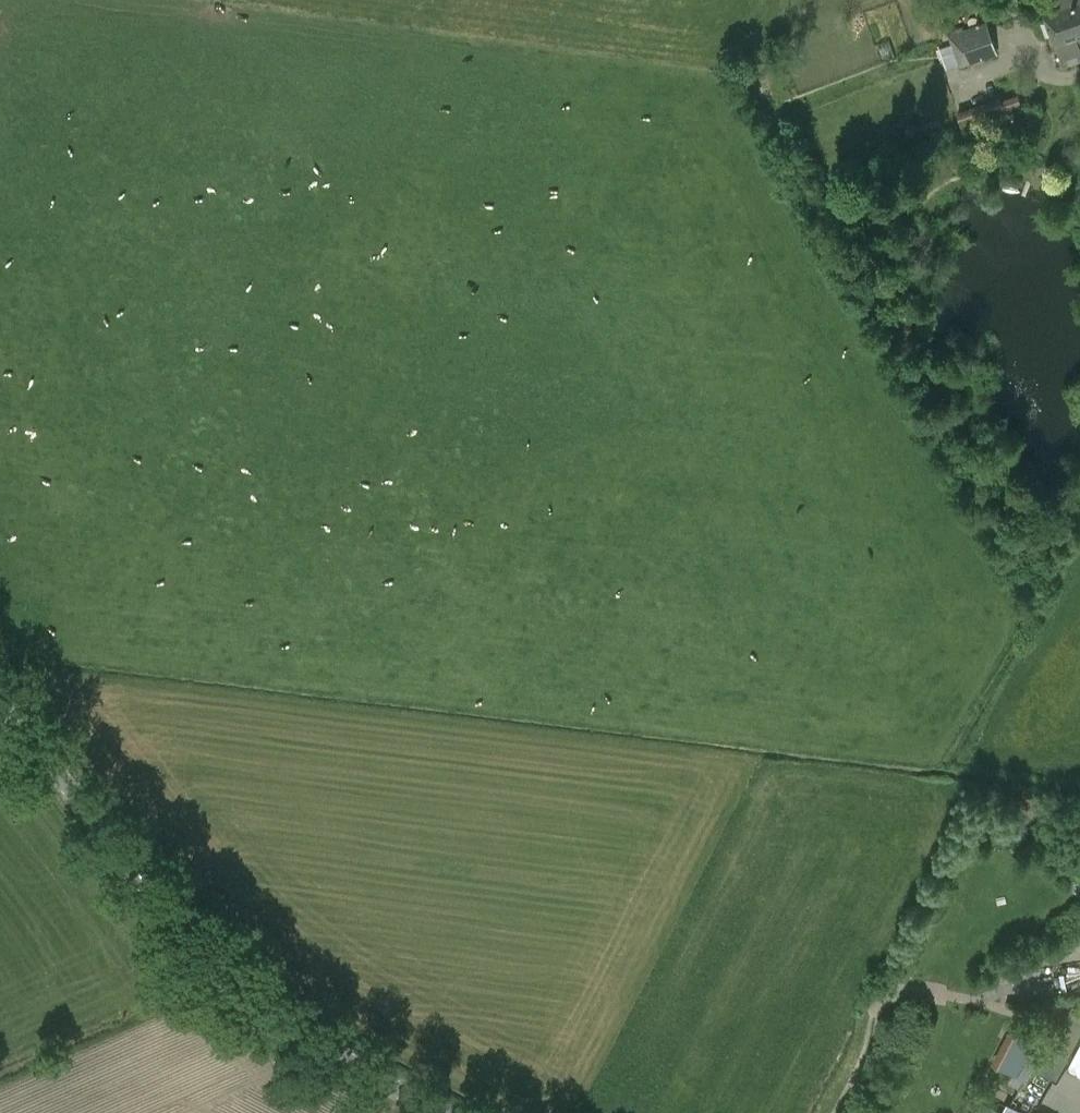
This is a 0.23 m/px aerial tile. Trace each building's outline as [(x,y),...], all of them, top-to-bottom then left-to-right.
[(1053,2),(1042,6),(1057,50),(1063,66),(1079,60),(1079,48),(1078,43),(1079,42),(1079,0),(1053,0),(1053,2)] [(960,66),(996,53),(988,30),(954,42),(954,43),(939,48),(947,70),(959,65),(960,66)] [(966,139),(1008,125),(1008,124),(1026,118),(1018,93),(1001,98),(1000,97),(957,111),(966,139)] [(1015,1074),(1035,1038),(1014,1026),(994,1063),(1015,1074)] [(1007,1103),(1002,1111),(979,1099),(972,1112),(1026,1112),(1007,1103)]
